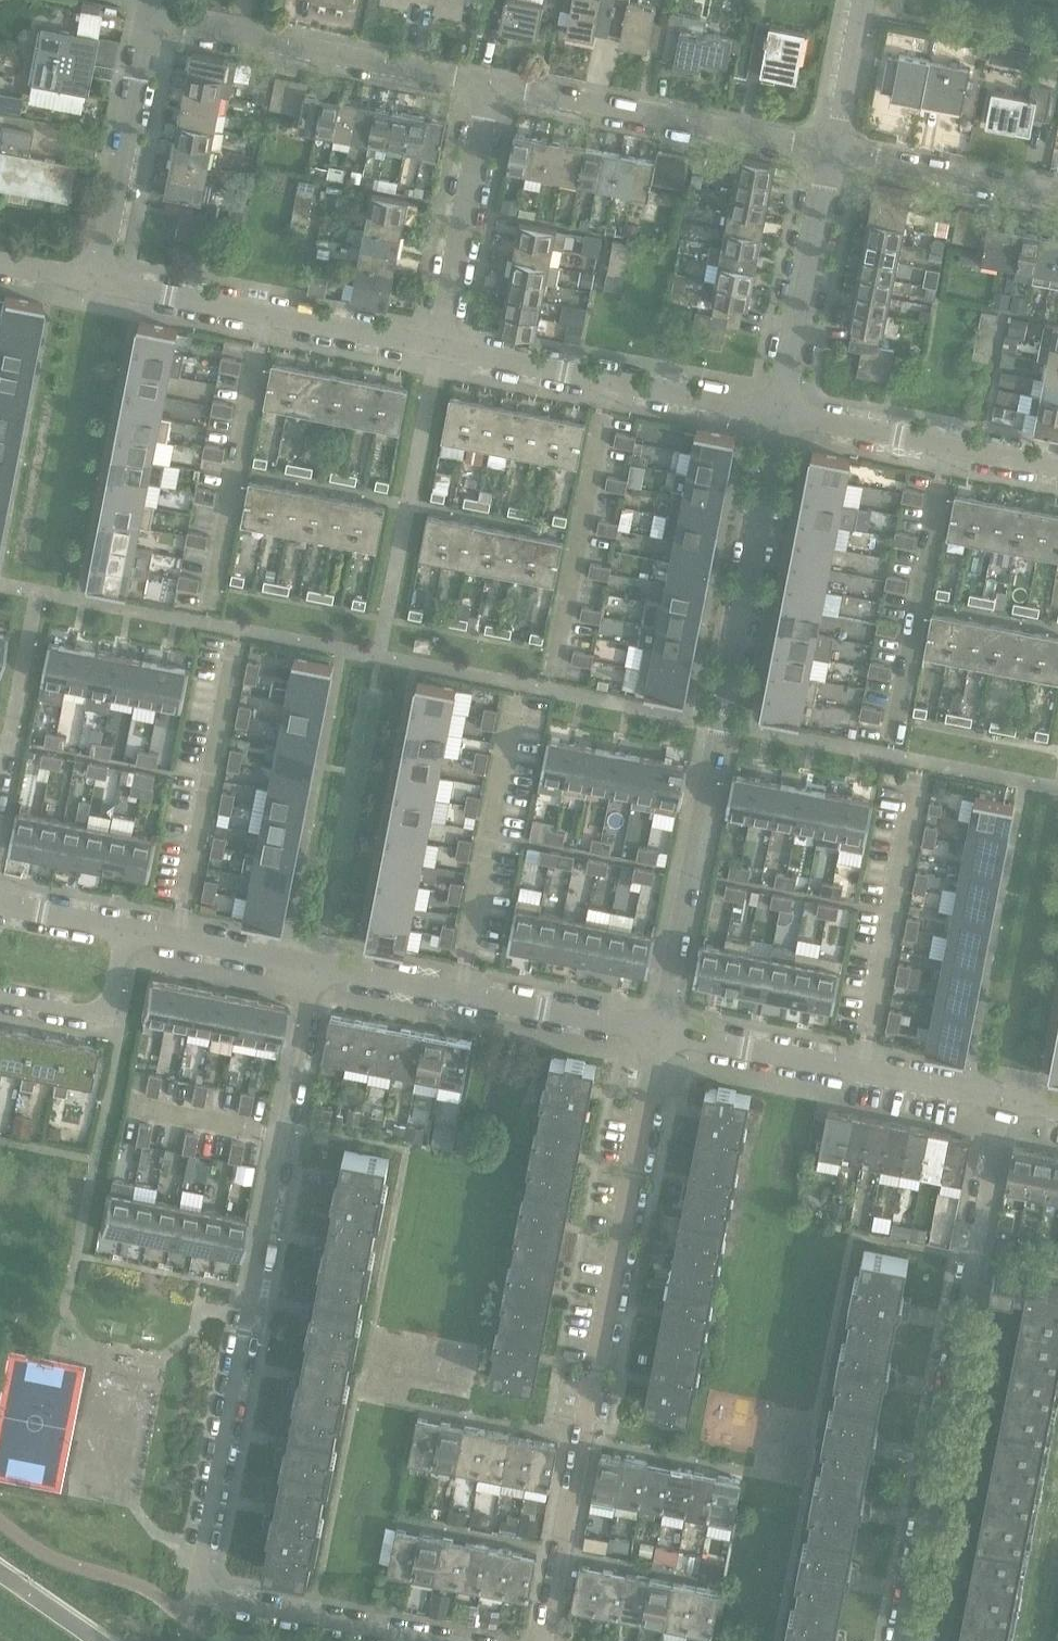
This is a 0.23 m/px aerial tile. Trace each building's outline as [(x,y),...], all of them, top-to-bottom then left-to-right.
[(437,0),(435,10),(463,15),(466,0),(436,0),(437,0)] [(505,32),(538,38),(545,3),(531,0),(493,0),(488,21),(501,24),(500,31),(505,32)] [(610,33),(616,0),(574,0),(567,35),(595,40),(597,31),(610,33)] [(610,33),(622,35),(621,45),(648,50),(656,8),(630,3),(630,0),(616,0),(610,33)] [(742,42),(733,40),(733,38),(705,33),(707,20),(671,13),(663,56),(676,58),(675,65),(701,70),(703,56),(715,58),(715,62),(728,65),(731,51),(739,53),(742,42)] [(762,81),(763,74),(764,69),(797,76),(806,34),(808,35),(809,34),(786,29),(786,27),(758,22),(748,79),(762,81)] [(87,95),(91,77),(98,37),(41,26),(30,84),(87,95)] [(102,38),(100,62),(117,63),(118,39),(102,38)] [(992,47),(988,63),(1003,66),(1007,50),(992,47)] [(189,71),(227,78),(235,80),(238,62),(230,61),(193,53),(189,71)] [(901,56),(897,77),(893,97),(892,96),(892,97),(923,103),(923,101),(931,63),(931,61),(900,55),(900,56),(901,56)] [(950,67),(931,63),(923,101),(962,109),(961,111),(962,112),(971,69),(970,69),(970,71),(960,69),(962,62),(952,60),(950,67)] [(189,71),(186,88),(224,95),(227,78),(189,71)] [(277,78),(274,94),(282,96),(285,80),(277,78)] [(293,81),(285,80),(282,96),(290,97),(293,81)] [(297,99),(301,82),(293,81),(290,97),(297,99)] [(315,134),(323,96),(306,93),(308,84),(301,82),(297,99),(294,114),(293,114),(291,125),(300,126),(299,131),(315,134)] [(1031,133),(1034,119),(1036,111),(1047,114),(1046,121),(1047,121),(1053,90),(1033,85),(1030,98),(993,91),(986,125),(1031,133)] [(186,88),(183,105),(220,112),(224,95),(186,88)] [(20,112),(24,95),(0,90),(0,108),(20,112)] [(282,96),(274,94),(271,109),(279,111),(282,96)] [(290,97),(282,96),(279,111),(287,112),(290,97)] [(339,99),(323,96),(315,134),(332,137),(339,99)] [(294,114),(297,99),(290,97),(287,112),(293,114),(294,114)] [(357,103),(339,99),(332,137),(350,140),(357,103)] [(374,106),(357,103),(350,140),(367,144),(374,106)] [(183,105),(179,123),(217,130),(220,112),(183,105)] [(393,110),(374,106),(367,144),(386,147),(393,110)] [(411,113),(393,110),(386,147),(404,151),(411,113)] [(428,117),(411,113),(404,151),(421,154),(428,117)] [(440,158),(448,120),(428,117),(421,154),(422,154),(421,161),(438,164),(439,158),(440,158)] [(179,123),(176,140),(214,147),(217,130),(179,123)] [(32,134),(33,135),(34,133),(1,127),(0,135),(0,152),(28,157),(32,134)] [(508,171),(525,174),(532,137),(516,133),(508,171)] [(551,140),(532,137),(525,174),(543,178),(551,140)] [(176,140),(173,157),(210,165),(221,167),(224,149),(214,147),(176,140)] [(568,143),(551,140),(543,178),(561,181),(568,143)] [(587,147),(568,143),(561,181),(579,185),(587,147)] [(603,150),(587,147),(579,185),(596,188),(603,150)] [(620,154),(603,150),(596,188),(613,191),(620,154)] [(2,153),(0,165),(0,186),(69,199),(69,198),(68,198),(74,167),(75,167),(76,166),(28,157),(0,152),(0,153),(2,153)] [(658,152),(657,161),(656,167),(663,169),(666,153),(658,152)] [(674,155),(666,153),(663,169),(671,170),(674,155)] [(638,157),(620,154),(613,191),(631,195),(638,157)] [(682,156),(674,155),(671,170),(679,172),(682,156)] [(690,158),(682,156),(679,172),(687,173),(690,158)] [(173,157),(169,176),(207,183),(210,165),(173,157)] [(657,161),(638,157),(631,195),(650,198),(653,183),(656,167),(657,161)] [(739,159),(736,178),(773,185),(777,166),(739,159)] [(316,167),(314,177),(326,179),(328,170),(316,167)] [(663,169),(656,167),(653,183),(660,185),(663,169)] [(671,170),(663,169),(660,185),(668,186),(671,170)] [(679,172),(671,170),(668,186),(676,188),(679,172)] [(352,172),(350,184),(361,186),(364,175),(352,172)] [(687,173),(679,172),(676,188),(684,190),(687,173)] [(203,202),(207,183),(169,176),(165,195),(203,202)] [(773,185),(736,178),(732,195),(770,203),(773,185)] [(300,180),(298,189),(315,192),(316,183),(300,180)] [(398,183),(380,180),(379,190),(397,193),(398,183)] [(875,185),(872,202),(910,209),(913,192),(875,185)] [(425,188),(423,198),(432,199),(434,190),(425,188)] [(315,192),(298,189),(297,197),(313,200),(315,192)] [(372,194),(368,212),(406,220),(410,202),(372,194)] [(770,203),(732,195),(729,212),(767,220),(770,203)] [(313,200),(297,197),(295,205),(312,208),(313,200)] [(504,199),(501,213),(517,216),(520,202),(504,199)] [(910,209),(872,202),(869,219),(906,227),(910,209)] [(312,208),(295,205),(294,213),(310,216),(312,208)] [(959,210),(956,225),(964,227),(967,211),(959,210)] [(975,213),(967,211),(964,227),(972,229),(975,213)] [(406,220),(368,212),(365,229),(403,236),(406,220)] [(767,220),(729,212),(726,229),(763,237),(767,220)] [(181,213),(180,221),(195,224),(197,216),(181,213)] [(310,216),(294,213),(292,220),(309,223),(310,216)] [(983,214),(975,213),(972,229),(980,230),(983,214)] [(991,216),(983,214),(980,230),(988,232),(989,225),(991,216)] [(213,219),(197,216),(195,224),(211,227),(213,219)] [(906,227),(869,219),(865,236),(903,243),(906,227)] [(309,223),(292,220),(291,228),(307,231),(309,223)] [(195,224),(180,221),(178,229),(194,232),(195,224)] [(520,223),(517,242),(555,249),(558,231),(520,223)] [(211,227),(195,224),(194,232),(210,235),(211,227)] [(964,227),(956,225),(953,241),(961,243),(964,227)] [(1006,228),(989,225),(988,232),(984,247),(981,262),(999,266),(1006,228)] [(972,229),(964,227),(961,243),(969,244),(972,229)] [(1025,232),(1006,228),(999,266),(1017,269),(1025,232)] [(194,232),(178,229),(177,236),(192,239),(194,232)] [(403,236),(365,229),(362,246),(400,253),(403,236)] [(763,237),(726,229),(722,247),(760,254),(763,237)] [(980,230),(972,229),(969,244),(977,246),(980,230)] [(988,232),(980,230),(977,246),(984,247),(988,232)] [(210,235),(194,232),(192,239),(208,242),(210,235)] [(1025,232),(1017,269),(1015,279),(1032,282),(1042,235),(1025,232)] [(1042,235),(1032,282),(1049,286),(1050,283),(1057,243),(1057,238),(1042,235)] [(192,239),(177,236),(175,245),(191,248),(192,239)] [(903,243),(865,236),(862,253),(900,260),(903,243)] [(935,238),(933,249),(944,251),(946,240),(935,238)] [(208,242),(192,239),(191,248),(207,251),(208,242)] [(555,249),(517,242),(513,260),(551,267),(555,249)] [(614,242),(613,249),(629,253),(630,245),(614,242)] [(400,253),(362,246),(359,263),(396,270),(400,253)] [(760,254),(722,247),(719,264),(757,271),(760,254)] [(629,253),(613,249),(611,257),(627,260),(629,253)] [(900,260),(862,253),(859,271),(896,278),(900,260)] [(627,260),(611,257),(609,265),(626,269),(627,260)] [(551,267),(513,260),(510,277),(548,284),(551,267)] [(396,270),(359,263),(355,281),(393,288),(396,270)] [(753,289),(757,271),(719,264),(715,282),(753,289)] [(626,269),(609,265),(608,274),(624,277),(626,269)] [(896,278),(859,271),(855,288),(893,295),(896,278)] [(624,277),(608,274),(606,281),(623,284),(624,277)] [(925,300),(935,302),(940,276),(930,274),(925,300)] [(548,284),(510,277),(507,294),(544,301),(548,284)] [(753,289),(715,282),(705,280),(702,298),(715,301),(713,315),(728,319),(741,321),(744,307),(750,307),(753,289)] [(393,288),(355,281),(355,283),(345,281),(342,299),(389,308),(393,288)] [(623,284),(606,281),(605,289),(621,292),(623,284)] [(893,295),(855,288),(852,305),(890,312),(893,295)] [(544,301),(507,294),(503,312),(541,319),(544,301)] [(4,300),(0,319),(39,327),(40,319),(42,307),(43,304),(4,297),(4,299),(4,300)] [(994,297),(992,309),(1008,312),(1010,300),(994,297)] [(1012,301),(1010,312),(1026,315),(1028,304),(1012,301)] [(890,312),(852,305),(848,326),(854,328),(851,342),(864,345),(878,348),(881,333),(885,334),(890,312)] [(541,319),(503,312),(500,330),(537,337),(541,319)] [(696,312),(695,321),(711,324),(713,315),(696,312)] [(982,312),(981,320),(997,323),(999,315),(982,312)] [(728,319),(713,315),(711,324),(727,326),(728,319)] [(39,327),(0,319),(0,321),(0,342),(34,349),(37,335),(39,327)] [(997,323),(981,320),(979,328),(995,332),(997,323)] [(711,324),(695,321),(693,329),(710,332),(711,324)] [(137,337),(135,345),(174,353),(177,333),(178,333),(178,330),(140,322),(139,325),(140,325),(137,337)] [(727,326),(711,324),(710,332),(725,335),(727,326)] [(995,332),(979,328),(978,336),(994,339),(995,332)] [(710,332),(693,329),(692,336),(708,339),(710,332)] [(725,335),(710,332),(708,339),(724,342),(725,335)] [(708,339),(692,336),(690,344),(707,347),(708,339)] [(994,339),(978,336),(976,343),(993,347),(994,339)] [(724,342),(708,339),(707,347),(722,350),(724,342)] [(34,349),(0,342),(0,365),(30,370),(32,362),(31,362),(34,349)] [(993,347),(976,343),(975,351),(991,354),(993,347)] [(1051,345),(1042,343),(1039,360),(1048,362),(1057,364),(1057,346),(1051,345)] [(169,374),(174,353),(135,345),(134,353),(131,367),(169,374)] [(879,348),(878,348),(864,345),(862,353),(877,356),(879,348)] [(895,351),(879,348),(877,356),(894,359),(895,351)] [(991,354),(975,351),(973,359),(990,363),(991,354)] [(877,356),(862,353),(861,360),(876,363),(877,356)] [(894,359),(877,356),(876,363),(892,367),(894,359)] [(230,372),(232,360),(222,358),(221,362),(220,371),(230,372)] [(243,361),(232,360),(230,372),(240,374),(243,361)] [(876,363),(861,360),(859,368),(874,371),(876,363)] [(1048,362),(1044,379),(1057,381),(1057,364),(1048,362)] [(266,406),(290,410),(298,368),(274,363),(266,406)] [(892,367),(876,363),(874,371),(891,374),(892,367)] [(30,370),(0,365),(0,387),(26,392),(28,378),(29,378),(30,370)] [(165,396),(169,374),(131,367),(129,381),(128,381),(127,389),(165,396)] [(311,414),(320,372),(298,368),(290,410),(311,414)] [(874,371),(859,368),(858,377),(873,379),(874,371)] [(1002,370),(1000,384),(1016,387),(1018,373),(1002,370)] [(891,374),(874,371),(873,379),(889,383),(891,374)] [(334,419),(342,377),(320,372),(311,414),(334,419)] [(364,381),(342,377),(334,419),(356,423),(364,381)] [(1044,379),(1041,396),(1057,399),(1057,381),(1044,379)] [(386,385),(364,381),(356,423),(378,427),(386,385)] [(408,389),(386,385),(378,427),(400,432),(408,389)] [(26,392),(0,387),(0,410),(22,414),(23,406),(26,392)] [(999,389),(997,400),(1008,402),(1010,390),(999,388),(999,389)] [(161,418),(165,396),(127,389),(125,397),(126,397),(123,411),(161,418)] [(1041,396),(1034,395),(1031,412),(1038,414),(1057,417),(1057,399),(1041,396)] [(443,440),(466,444),(474,402),(451,398),(443,440)] [(221,416),(224,403),(213,401),(213,406),(211,414),(221,416)] [(497,406),(474,402),(466,444),(489,449),(497,406)] [(234,405),(224,403),(221,416),(232,418),(234,405)] [(996,405),(994,415),(1003,416),(1005,407),(996,405)] [(519,411),(497,406),(489,449),(511,453),(519,411)] [(22,414),(0,410),(0,432),(17,436),(20,422),(22,414)] [(171,420),(161,418),(123,411),(120,424),(118,432),(156,440),(167,442),(171,420)] [(541,415),(519,411),(511,453),(533,457),(541,415)] [(1038,414),(1034,433),(1057,437),(1057,417),(1038,414)] [(563,419),(541,415),(533,457),(555,461),(563,419)] [(586,424),(563,419),(555,461),(578,466),(586,424)] [(17,436),(0,432),(0,455),(13,458),(15,450),(14,450),(17,436)] [(152,462),(156,440),(118,432),(117,440),(114,454),(152,462)] [(678,441),(673,464),(711,472),(716,449),(678,441)] [(213,460),(215,447),(205,445),(204,449),(203,458),(213,460)] [(615,446),(613,459),(621,461),(624,448),(615,446)] [(226,449),(215,447),(213,460),(223,461),(226,449)] [(624,448),(621,461),(630,462),(632,450),(624,448)] [(165,464),(152,462),(114,454),(112,468),(111,468),(110,476),(148,483),(161,486),(165,464)] [(13,458),(0,455),(0,478),(9,479),(11,465),(12,466),(13,458)] [(267,468),(269,460),(256,457),(254,466),(267,468)] [(299,474),(301,465),(288,463),(286,472),(299,474)] [(673,464),(669,486),(707,493),(711,472),(673,464)] [(312,477),(314,468),(301,465),(299,474),(312,477)] [(827,470),(822,493),(860,500),(864,477),(827,470)] [(344,483),(346,475),(333,472),(331,481),(344,483)] [(357,486),(359,477),(346,475),(344,483),(357,486)] [(144,505),(148,483),(110,476),(108,484),(109,484),(106,498),(144,505)] [(9,479),(0,478),(0,500),(5,501),(6,493),(9,479)] [(251,481),(250,486),(243,523),(266,528),(274,486),(251,481)] [(389,492),(390,483),(377,481),(376,489),(389,492)] [(297,490),(274,486),(266,528),(288,532),(297,490)] [(669,486),(665,508),(703,515),(707,493),(669,486)] [(205,503),(207,490),(197,488),(196,493),(194,501),(205,503)] [(217,492),(207,490),(205,503),(215,505),(217,492)] [(319,494),(297,490),(288,532),(311,537),(319,494)] [(607,490),(604,503),(613,504),(615,491),(607,490)] [(445,503),(447,494),(434,491),(432,500),(445,503)] [(615,491),(613,504),(621,506),(624,493),(615,491)] [(822,493),(818,514),(856,522),(860,500),(822,493)] [(341,499),(319,494),(311,537),(333,541),(341,499)] [(948,537),(972,542),(980,500),(956,495),(948,537)] [(154,507),(144,505),(106,498),(103,512),(103,511),(101,519),(140,527),(150,529),(154,507)] [(477,509),(479,500),(466,498),(464,506),(477,509)] [(363,503),(341,499),(333,541),(355,545),(363,503)] [(490,511),(492,503),(479,500),(477,509),(490,511)] [(1002,504),(980,500),(972,542),(993,546),(1002,504)] [(904,502),(901,515),(910,516),(912,504),(904,502)] [(386,507),(363,503),(355,545),(377,549),(386,507)] [(912,504),(910,516),(919,518),(921,505),(912,504)] [(1024,508),(1002,504),(993,546),(1016,550),(1024,508)] [(521,517),(523,509),(510,506),(508,515),(521,517)] [(665,508),(661,529),(699,537),(703,515),(665,508)] [(1046,512),(1024,508),(1016,550),(1038,554),(1046,512)] [(534,520),(536,511),(523,509),(521,517),(534,520)] [(1046,512),(1038,554),(1057,558),(1057,515),(1046,512)] [(818,514),(814,536),(852,544),(856,522),(818,514)] [(566,526),(568,517),(555,515),(553,523),(566,526)] [(421,558),(443,562),(451,520),(429,516),(421,558)] [(135,548),(140,527),(101,519),(100,527),(97,541),(135,548)] [(473,524),(451,520),(443,562),(465,566),(473,524)] [(496,529),(473,524),(465,566),(487,571),(496,529)] [(518,533),(496,529),(487,571),(510,575),(518,533)] [(661,529),(657,551),(695,559),(699,537),(661,529)] [(196,546),(199,534),(188,532),(187,536),(186,545),(196,546)] [(540,537),(518,533),(510,575),(532,579),(540,537)] [(598,533),(596,546),(604,548),(607,535),(598,533)] [(209,535),(199,534),(196,546),(206,548),(209,535)] [(607,535),(604,548),(613,549),(615,537),(607,535)] [(814,536),(810,558),(847,565),(852,544),(814,536)] [(563,542),(540,537),(532,579),(555,584),(563,542)] [(131,570),(135,548),(97,541),(95,555),(94,555),(93,563),(131,570)] [(896,545),(893,558),(902,560),(904,547),(896,545)] [(904,547),(902,560),(910,561),(913,549),(904,547)] [(657,551),(653,573),(690,580),(695,559),(657,551)] [(810,558),(805,580),(843,587),(847,565),(810,558)] [(127,590),(131,570),(93,563),(91,571),(92,571),(89,583),(88,585),(89,586),(127,593),(127,590)] [(653,573),(648,595),(686,602),(690,580),(653,573)] [(188,590),(190,577),(180,575),(179,580),(177,588),(188,590)] [(246,577),(233,575),(231,584),(244,586),(246,577)] [(201,579),(190,577),(188,590),(198,592),(201,579)] [(590,577),(587,590),(596,591),(598,578),(590,577)] [(598,578),(596,591),(604,593),(607,580),(598,578)] [(805,580),(801,601),(839,609),(843,587),(805,580)] [(277,592),(278,584),(265,581),(264,590),(277,592)] [(290,595),(291,586),(278,584),(277,592),(290,595)] [(887,589),(885,602),(893,603),(896,590),(887,589)] [(949,600),(951,591),(938,589),(937,597),(949,600)] [(322,601),(324,592),(311,590),(309,599),(322,601)] [(896,590),(893,603),(902,605),(904,592),(896,590)] [(335,604),(337,595),(324,592),(322,601),(335,604)] [(648,595),(644,616),(682,624),(686,602),(648,595)] [(981,606),(983,597),(970,595),(968,603),(981,606)] [(994,609),(996,600),(983,597),(981,606),(994,609)] [(366,610),(367,601),(354,598),(353,607),(366,610)] [(801,601),(797,623),(835,631),(839,609),(801,601)] [(1027,615),(1028,606),(1015,603),(1014,612),(1027,615)] [(1040,617),(1041,608),(1028,606),(1027,615),(1040,617)] [(422,620),(424,612),(411,609),(409,618),(422,620)] [(933,613),(932,618),(925,655),(949,660),(957,618),(933,613)] [(454,627),(455,618),(442,615),(441,624),(454,627)] [(644,616),(640,638),(678,646),(682,624),(644,616)] [(467,629),(469,620),(455,618),(454,627),(467,629)] [(979,622),(957,618),(949,660),(971,664),(979,622)] [(581,620),(579,633),(587,635),(590,622),(581,620)] [(590,622),(587,635),(596,636),(598,624),(590,622)] [(1001,626),(979,622),(971,664),(993,668),(1001,626)] [(797,623),(793,645),(831,652),(835,631),(797,623)] [(498,635),(499,626),(486,624),(485,633),(498,635)] [(511,638),(512,629),(499,626),(498,635),(511,638)] [(1023,630),(1001,626),(993,668),(1015,672),(1023,630)] [(1046,635),(1023,630),(1015,672),(1037,677),(1046,635)] [(879,632),(876,645),(885,647),(887,634),(879,632)] [(544,644),(545,635),(532,633),(531,642),(544,644)] [(887,634),(885,647),(893,648),(896,636),(887,634)] [(1046,635),(1037,677),(1057,681),(1057,637),(1046,635)] [(431,652),(433,641),(416,638),(414,649),(431,652)] [(640,638),(636,660),(674,667),(678,646),(640,638)] [(66,686),(74,648),(72,647),(66,646),(66,647),(52,644),(50,643),(42,682),(45,682),(46,682),(66,686)] [(793,645),(789,667),(826,674),(831,652),(793,645)] [(89,691),(97,653),(82,650),(82,649),(81,649),(75,648),(74,648),(66,686),(89,691)] [(112,695),(120,657),(118,656),(113,655),(112,655),(97,653),(89,691),(112,695)] [(135,699),(143,661),(128,659),(128,658),(127,658),(121,657),(120,657),(112,695),(135,699)] [(292,658),(288,681),(325,688),(330,665),(292,658)] [(636,660),(631,682),(669,689),(674,667),(636,660)] [(158,704),(166,666),(165,665),(159,664),(158,664),(143,661),(135,699),(158,704)] [(249,664),(247,673),(260,675),(261,667),(249,664)] [(573,664),(570,677),(579,678),(581,665),(573,664)] [(581,665),(579,678),(588,680),(590,667),(581,665)] [(168,666),(166,666),(158,704),(180,708),(180,709),(183,709),(190,670),(187,670),(174,667),(173,667),(168,666)] [(789,667),(784,688),(822,696),(826,674),(789,667)] [(247,673),(245,682),(258,684),(260,675),(247,673)] [(870,676),(868,689),(876,690),(879,678),(870,676)] [(879,678),(876,690),(885,692),(887,679),(879,678)] [(325,688),(288,681),(283,702),(321,709),(325,688)] [(631,682),(627,704),(665,712),(669,689),(631,682)] [(460,690),(422,683),(418,705),(455,713),(460,690)] [(784,688),(780,710),(818,718),(822,696),(784,688)] [(321,709),(283,702),(279,724),(317,731),(321,709)] [(413,727),(451,735),(455,713),(418,705),(413,727)] [(927,718),(928,709),(915,707),(914,715),(927,718)] [(240,708),(239,717),(252,719),(253,710),(240,708)] [(485,710),(483,719),(496,721),(498,712),(485,710)] [(780,710),(776,733),(814,740),(818,718),(780,710)] [(959,724),(961,715),(948,713),(946,721),(959,724)] [(974,718),(961,715),(959,724),(972,727),(974,718)] [(239,717),(237,725),(250,728),(252,719),(239,717)] [(483,719),(482,727),(494,730),(496,721),(483,719)] [(862,719),(859,732),(868,734),(870,721),(862,719)] [(870,721),(868,734),(877,736),(879,723),(870,721)] [(1004,733),(1005,724),(992,721),(991,730),(1004,733)] [(317,731),(279,724),(275,746),(313,753),(317,731)] [(1018,726),(1005,724),(1004,733),(1017,735),(1018,726)] [(409,749),(447,756),(451,735),(413,727),(409,749)] [(1048,741),(1050,733),(1037,730),(1035,739),(1048,741)] [(55,748),(57,735),(47,733),(44,746),(55,748)] [(67,737),(57,735),(55,748),(65,750),(67,737)] [(101,757),(103,744),(93,742),(90,755),(101,757)] [(113,746),(103,744),(101,757),(111,759),(113,746)] [(313,753),(275,746),(271,768),(309,775),(313,753)] [(405,771),(442,778),(447,756),(409,749),(405,771)] [(537,749),(529,787),(553,791),(561,754),(537,749)] [(147,766),(149,753),(139,751),(137,764),(147,766)] [(232,752),(231,760),(244,763),(245,754),(232,752)] [(159,755),(149,753),(147,766),(157,767),(159,755)] [(51,768),(53,755),(43,754),(41,766),(51,768)] [(476,754),(474,762),(487,764),(489,756),(476,754)] [(553,791),(576,796),(584,758),(561,754),(553,791)] [(64,757),(53,755),(51,768),(61,770),(64,757)] [(576,796),(599,800),(607,763),(584,758),(576,796)] [(231,760),(229,769),(242,771),(244,763),(231,760)] [(97,777),(99,764),(89,762),(87,775),(97,777)] [(474,762),(473,771),(486,773),(487,764),(474,762)] [(599,800),(622,805),(630,767),(607,763),(599,800)] [(107,779),(110,766),(99,764),(97,777),(107,779)] [(622,805),(645,809),(653,771),(630,767),(622,805)] [(309,775),(271,768),(267,789),(305,797),(309,775)] [(143,786),(145,773),(135,771),(133,784),(143,786)] [(400,792),(438,800),(442,778),(405,771),(400,792)] [(653,771),(645,809),(670,814),(677,776),(653,771)] [(154,788),(156,775),(145,773),(143,786),(154,788)] [(741,788),(734,826),(758,831),(765,793),(741,788)] [(305,797),(267,789),(263,811),(301,818),(305,797)] [(396,814),(434,822),(438,800),(400,792),(396,814)] [(758,831),(781,835),(789,798),(765,793),(758,831)] [(224,795),(223,804),(235,806),(237,798),(224,795)] [(467,797),(466,806),(479,808),(480,799),(467,797)] [(974,797),(970,822),(1008,829),(1012,805),(974,797)] [(781,835),(804,840),(812,802),(789,798),(781,835)] [(804,840),(827,844),(835,806),(812,802),(804,840)] [(223,804),(221,812),(234,815),(235,806),(223,804)] [(931,805),(929,814),(942,816),(944,808),(931,805)] [(466,806),(464,814),(477,816),(479,808),(466,806)] [(827,844),(850,849),(858,811),(835,806),(827,844)] [(301,818),(263,811),(259,833),(297,840),(301,818)] [(858,811),(850,849),(874,853),(882,816),(858,811)] [(34,855),(41,817),(21,813),(17,812),(10,851),(13,851),(26,853),(26,854),(27,854),(32,855),(34,855)] [(556,814),(543,812),(541,820),(554,823),(556,814)] [(78,813),(76,824),(87,826),(90,815),(78,813)] [(392,836),(429,843),(434,822),(396,814),(392,836)] [(64,822),(41,817),(34,855),(35,856),(41,857),(42,857),(42,856),(57,859),(64,822)] [(554,823),(541,820),(540,829),(552,831),(554,823)] [(80,864),(87,826),(76,824),(64,822),(57,859),(72,862),(72,863),(73,863),(78,864),(80,864)] [(970,822),(966,845),(1004,852),(1008,829),(970,822)] [(103,868),(110,831),(87,826),(80,864),(82,864),(87,866),(88,866),(88,865),(103,868)] [(927,829),(925,837),(938,839),(940,831),(927,829)] [(126,873),(133,835),(110,831),(103,868),(118,871),(118,872),(119,872),(124,873),(126,873)] [(297,840),(259,833),(255,855),(293,862),(297,840)] [(150,878),(158,840),(157,839),(155,839),(133,835),(126,873),(127,873),(133,874),(134,875),(134,874),(148,877),(150,878)] [(387,857),(425,865),(429,843),(392,836),(387,857)] [(925,837),(924,846),(936,848),(938,839),(925,837)] [(216,839),(215,847),(227,850),(229,841),(216,839)] [(459,840),(457,849),(470,851),(472,843),(459,840)] [(966,845),(961,868),(999,875),(1004,852),(966,845)] [(582,846),(579,858),(588,860),(590,847),(582,846)] [(215,847),(213,856),(226,858),(227,850),(215,847)] [(590,847),(588,860),(596,862),(599,849),(590,847)] [(457,849),(455,858),(468,860),(470,851),(457,849)] [(293,862),(255,855),(251,877),(289,884),(293,862)] [(628,855),(625,867),(634,869),(636,856),(628,855)] [(636,856),(634,869),(642,871),(645,858),(636,856)] [(383,879),(421,887),(425,865),(387,857),(383,879)] [(578,864),(576,877),(584,878),(587,865),(578,864)] [(587,865),(584,878),(593,880),(595,867),(587,865)] [(545,870),(532,868),(530,877),(543,879),(545,870)] [(961,868),(957,891),(995,898),(999,875),(961,868)] [(624,873),(622,885),(630,887),(633,874),(624,873)] [(633,874),(630,887),(639,889),(641,876),(633,874)] [(918,875),(917,883),(929,886),(931,877),(918,875)] [(741,876),(738,889),(747,891),(749,878),(741,876)] [(289,884),(251,877),(247,898),(285,905),(289,884)] [(543,879),(530,877),(529,885),(541,888),(543,879)] [(749,878),(747,891),(755,892),(758,880),(749,878)] [(378,901),(416,908),(421,887),(383,879),(378,901)] [(208,882),(207,891),(219,893),(221,885),(208,882)] [(917,883),(915,892),(928,894),(929,886),(917,883)] [(450,884),(448,892),(461,895),(463,886),(450,884)] [(787,885),(784,898),(793,900),(795,887),(787,885)] [(795,887),(793,900),(801,901),(804,889),(795,887)] [(207,891),(205,899),(218,902),(219,893),(207,891)] [(957,891),(953,914),(991,921),(995,898),(957,891)] [(448,892),(447,901),(460,903),(461,895),(448,892)] [(737,894),(735,907),(743,909),(746,896),(737,894)] [(833,894),(830,907),(839,909),(841,896),(833,894)] [(746,896),(743,909),(752,910),(754,898),(746,896)] [(841,896),(839,909),(847,910),(850,897),(841,896)] [(247,898),(243,921),(281,928),(285,905),(247,898)] [(378,901),(374,923),(412,930),(416,908),(378,901)] [(783,903),(781,916),(789,918),(792,905),(783,903)] [(201,904),(200,910),(217,913),(218,907),(202,904),(201,904)] [(792,905),(789,918),(798,919),(800,907),(792,905)] [(505,912),(498,949),(522,954),(529,916),(505,912)] [(829,912),(827,925),(835,927),(838,914),(829,912)] [(838,914),(835,927),(844,928),(846,915),(838,914)] [(953,914),(949,937),(986,944),(991,921),(953,914)] [(522,954),(545,959),(552,921),(529,916),(522,954)] [(545,959),(568,963),(575,925),(552,921),(545,959)] [(910,921),(908,929),(921,932),(922,923),(910,921)] [(374,923),(370,945),(407,953),(412,930),(374,923)] [(568,963),(591,967),(598,930),(575,925),(568,963)] [(441,927),(440,936),(453,938),(454,930),(441,927)] [(908,929),(906,938),(919,940),(921,932),(908,929)] [(591,967),(614,972),(621,934),(598,930),(591,967)] [(621,934),(614,972),(638,977),(645,939),(621,934)] [(440,936),(438,944),(451,947),(453,938),(440,936)] [(949,937),(944,960),(982,967),(986,944),(949,937)] [(710,951),(703,989),(727,994),(734,956),(710,951)] [(727,994),(750,998),(757,960),(734,956),(727,994)] [(750,998),(773,1003),(780,965),(757,960),(750,998)] [(944,960),(940,983),(978,990),(982,967),(944,960)] [(773,1003),(796,1007),(803,969),(780,965),(773,1003)] [(901,967),(899,975),(912,978),(914,969),(901,967)] [(796,1007),(819,1011),(826,974),(803,969),(796,1007)] [(826,974),(819,1011),(843,1016),(850,978),(826,974)] [(899,975),(898,984),(911,986),(912,978),(899,975)] [(149,980),(142,1018),(166,1023),(173,985),(149,980)] [(940,983),(936,1006),(974,1013),(978,990),(940,983)] [(166,1023),(189,1027),(196,989),(173,985),(166,1023)] [(189,1027),(212,1032),(219,994),(196,989),(189,1027)] [(212,1032),(235,1036),(242,998),(219,994),(212,1032)] [(235,1036),(258,1041),(265,1003),(242,998),(235,1036)] [(265,1003),(258,1041),(282,1045),(289,1007),(265,1003)] [(936,1006),(931,1029),(969,1036),(974,1013),(936,1006)] [(892,1013),(891,1022),(904,1024),(905,1015),(892,1013)] [(355,1020),(332,1016),(323,1059),(346,1063),(355,1020)] [(378,1024),(355,1020),(346,1063),(369,1068),(378,1024)] [(891,1022),(889,1030),(902,1033),(904,1024),(891,1022)] [(401,1029),(378,1024),(369,1068),(393,1072),(401,1029)] [(0,1029),(0,1084),(3,1069),(23,1073),(30,1035),(0,1029)] [(425,1033),(401,1029),(393,1072),(415,1077),(425,1033)] [(931,1029),(927,1053),(965,1060),(969,1036),(931,1029)] [(448,1038),(425,1033),(415,1077),(439,1081),(448,1038)] [(64,1041),(30,1035),(23,1073),(20,1088),(33,1090),(36,1075),(56,1079),(64,1041)] [(473,1043),(448,1038),(439,1081),(464,1086),(473,1043)] [(98,1048),(64,1041),(56,1079),(53,1094),(66,1097),(69,1082),(90,1086),(98,1048)] [(553,1058),(541,1119),(583,1127),(588,1099),(591,1100),(597,1067),(553,1058)] [(150,1069),(148,1079),(161,1081),(163,1071),(150,1069)] [(196,1077),(194,1088),(207,1090),(209,1080),(196,1077)] [(148,1079),(146,1089),(159,1092),(161,1081),(148,1079)] [(242,1086),(240,1097),(253,1099),(255,1089),(242,1086)] [(194,1088),(192,1098),(205,1100),(207,1090),(194,1088)] [(707,1088),(703,1110),(701,1121),(703,1121),(698,1149),(740,1157),(752,1096),(707,1088)] [(240,1097),(239,1107),(251,1109),(253,1099),(240,1097)] [(316,1106),(314,1118),(331,1121),(333,1110),(316,1106)] [(348,1109),(345,1122),(359,1125),(362,1111),(348,1109)] [(840,1158),(848,1115),(829,1111),(820,1154),(818,1169),(838,1173),(841,1158),(840,1158)] [(17,1115),(13,1135),(31,1139),(35,1119),(17,1115)] [(860,1161),(868,1119),(848,1115),(840,1158),(841,1158),(860,1161)] [(369,1116),(367,1127),(382,1129),(384,1119),(369,1116)] [(541,1119),(528,1185),(570,1193),(576,1166),(578,1166),(580,1154),(578,1154),(583,1127),(541,1119)] [(888,1123),(868,1119),(860,1161),(880,1165),(888,1123)] [(140,1122),(138,1132),(151,1134),(153,1124),(140,1122)] [(909,1127),(888,1123),(880,1165),(900,1169),(909,1127)] [(395,1125),(394,1133),(405,1135),(407,1127),(395,1125)] [(50,1126),(47,1138),(59,1140),(61,1129),(50,1126)] [(405,1136),(404,1138),(422,1142),(424,1130),(407,1127),(405,1135),(405,1136)] [(928,1131),(909,1127),(900,1169),(920,1173),(928,1131)] [(438,1128),(435,1144),(453,1148),(456,1131),(438,1128)] [(186,1131),(184,1141),(197,1143),(199,1133),(186,1131)] [(949,1134),(928,1131),(920,1173),(940,1177),(949,1134)] [(138,1132),(136,1142),(149,1145),(151,1134),(138,1132)] [(972,1139),(949,1134),(940,1177),(964,1181),(972,1139)] [(232,1139),(230,1150),(243,1152),(245,1142),(232,1139)] [(184,1141),(182,1151),(195,1153),(197,1143),(184,1141)] [(141,1145),(140,1153),(148,1155),(149,1147),(147,1146),(141,1145)] [(1015,1147),(1014,1150),(1006,1190),(1027,1194),(1035,1151),(1015,1147)] [(691,1176),(688,1187),(690,1188),(685,1215),(727,1223),(740,1157),(698,1149),(693,1176),(691,1176)] [(230,1150),(228,1160),(241,1162),(243,1152),(230,1150)] [(336,1187),(335,1191),(334,1199),(336,1199),(331,1226),(375,1235),(390,1159),(346,1151),(339,1188),(336,1187)] [(1055,1155),(1035,1151),(1027,1194),(1046,1197),(1055,1155)] [(188,1154),(186,1165),(196,1166),(198,1156),(195,1155),(188,1154)] [(1055,1155),(1046,1197),(1057,1200),(1057,1156),(1055,1155)] [(528,1185),(516,1251),(558,1259),(563,1232),(565,1233),(565,1232),(567,1221),(565,1221),(570,1193),(528,1185)] [(109,1186),(102,1224),(126,1228),(134,1190),(109,1186)] [(126,1228),(149,1233),(157,1195),(134,1190),(126,1228)] [(149,1233),(172,1237),(180,1199),(157,1195),(149,1233)] [(172,1237),(195,1241),(203,1204),(180,1199),(172,1237)] [(195,1241),(218,1246),(226,1208),(203,1204),(195,1241)] [(226,1208),(218,1246),(242,1251),(250,1213),(226,1208)] [(833,1208),(831,1219),(844,1221),(846,1211),(833,1208)] [(678,1242),(678,1243),(676,1254),(678,1254),(672,1281),(714,1289),(727,1223),(685,1215),(680,1243),(678,1242)] [(323,1254),(322,1258),(321,1266),(323,1266),(318,1292),(362,1302),(375,1235),(331,1226),(326,1254),(323,1254)] [(999,1236),(996,1251),(1014,1254),(1017,1240),(999,1236)] [(1019,1241),(1016,1255),(1035,1258),(1038,1244),(1019,1241)] [(1038,1247),(1036,1256),(1051,1259),(1053,1250),(1049,1249),(1046,1249),(1038,1247)] [(516,1251),(503,1318),(545,1326),(550,1299),(552,1299),(554,1288),(552,1287),(558,1259),(516,1251)] [(865,1251),(860,1277),(850,1327),(894,1335),(900,1308),(902,1308),(905,1297),(902,1296),(909,1259),(865,1251)] [(995,1275),(992,1291),(1015,1296),(1016,1291),(1027,1293),(1020,1325),(960,1640),(1008,1640),(1057,1382),(1057,1287),(1029,1282),(1028,1286),(1018,1284),(1018,1280),(995,1275)] [(665,1309),(663,1321),(665,1321),(660,1348),(702,1356),(714,1289),(672,1281),(667,1309),(665,1309)] [(310,1321),(310,1324),(308,1332),(311,1333),(306,1359),(350,1368),(362,1302),(318,1292),(313,1321),(310,1321)] [(503,1318),(491,1378),(535,1387),(541,1354),(539,1353),(545,1326),(503,1318)] [(894,1335),(850,1327),(838,1393),(882,1402),(887,1375),(889,1375),(890,1370),(892,1363),(889,1363),(894,1335)] [(652,1375),(652,1376),(646,1408),(690,1417),(702,1356),(660,1348),(654,1376),(652,1375)] [(298,1387),(297,1392),(295,1399),(298,1399),(293,1426),(337,1435),(350,1368),(306,1359),(300,1388),(298,1387)] [(838,1393),(828,1444),(825,1459),(869,1469),(874,1441),(876,1442),(878,1432),(879,1430),(876,1429),(882,1402),(838,1393)] [(441,1421),(419,1417),(418,1417),(410,1461),(433,1465),(441,1421)] [(464,1426),(441,1421),(433,1465),(456,1469),(464,1426)] [(285,1454),(284,1458),(283,1465),(285,1466),(280,1493),(324,1502),(337,1435),(293,1426),(287,1454),(285,1454)] [(488,1430),(464,1426),(456,1469),(479,1474),(488,1430)] [(511,1435),(488,1430),(479,1474),(503,1478),(511,1435)] [(534,1439),(511,1435),(503,1478),(526,1483),(534,1439)] [(559,1444),(534,1439),(526,1483),(551,1488),(559,1444)] [(602,1453),(593,1496),(616,1500),(624,1457),(602,1453)] [(648,1462),(624,1457),(616,1500),(640,1505),(648,1462)] [(825,1459),(815,1511),(812,1526),(856,1535),(861,1508),(864,1508),(866,1496),(863,1496),(869,1469),(825,1459)] [(672,1466),(648,1462),(640,1505),(663,1510),(672,1466)] [(695,1471),(672,1466),(663,1510),(686,1514),(695,1471)] [(718,1475),(695,1471),(686,1514),(709,1519),(718,1475)] [(743,1480),(718,1475),(709,1519),(734,1523),(743,1480)] [(272,1520),(271,1524),(270,1532),(272,1532),(265,1569),(309,1578),(324,1502),(280,1493),(275,1521),(272,1520)] [(812,1526),(802,1577),(799,1593),(843,1602),(848,1574),(851,1575),(853,1563),(850,1562),(856,1535),(812,1526)] [(420,1533),(398,1529),(397,1529),(389,1572),(411,1576),(420,1533)] [(589,1532),(587,1544),(606,1548),(608,1536),(589,1532)] [(444,1538),(420,1533),(411,1576),(434,1581),(444,1538)] [(616,1537),(614,1550),(629,1552),(631,1540),(616,1537)] [(466,1542),(444,1538),(434,1581),(458,1585),(466,1542)] [(489,1546),(466,1542),(458,1585),(480,1590),(489,1546)] [(642,1543),(640,1556),(653,1558),(655,1546),(642,1543)] [(512,1551),(489,1546),(480,1590),(504,1594),(512,1551)] [(538,1556),(512,1551),(504,1594),(529,1599),(538,1556)] [(685,1553),(682,1568),(699,1571),(702,1557),(685,1553)] [(724,1576),(726,1562),(703,1557),(700,1571),(724,1576)] [(580,1564),(572,1608),(595,1612),(603,1569),(580,1564)] [(626,1573),(603,1569),(595,1612),(618,1617),(626,1573)] [(650,1578),(626,1573),(618,1617),(642,1621),(650,1578)] [(673,1582),(650,1578),(642,1621),(664,1626),(673,1582)] [(696,1587),(673,1582),(664,1626),(688,1630),(696,1587)] [(721,1591),(696,1587),(688,1630),(713,1635),(721,1591)] [(843,1602),(799,1593),(790,1640),(835,1640),(836,1640),(838,1640),(839,1638),(840,1630),(838,1629),(843,1602)]
